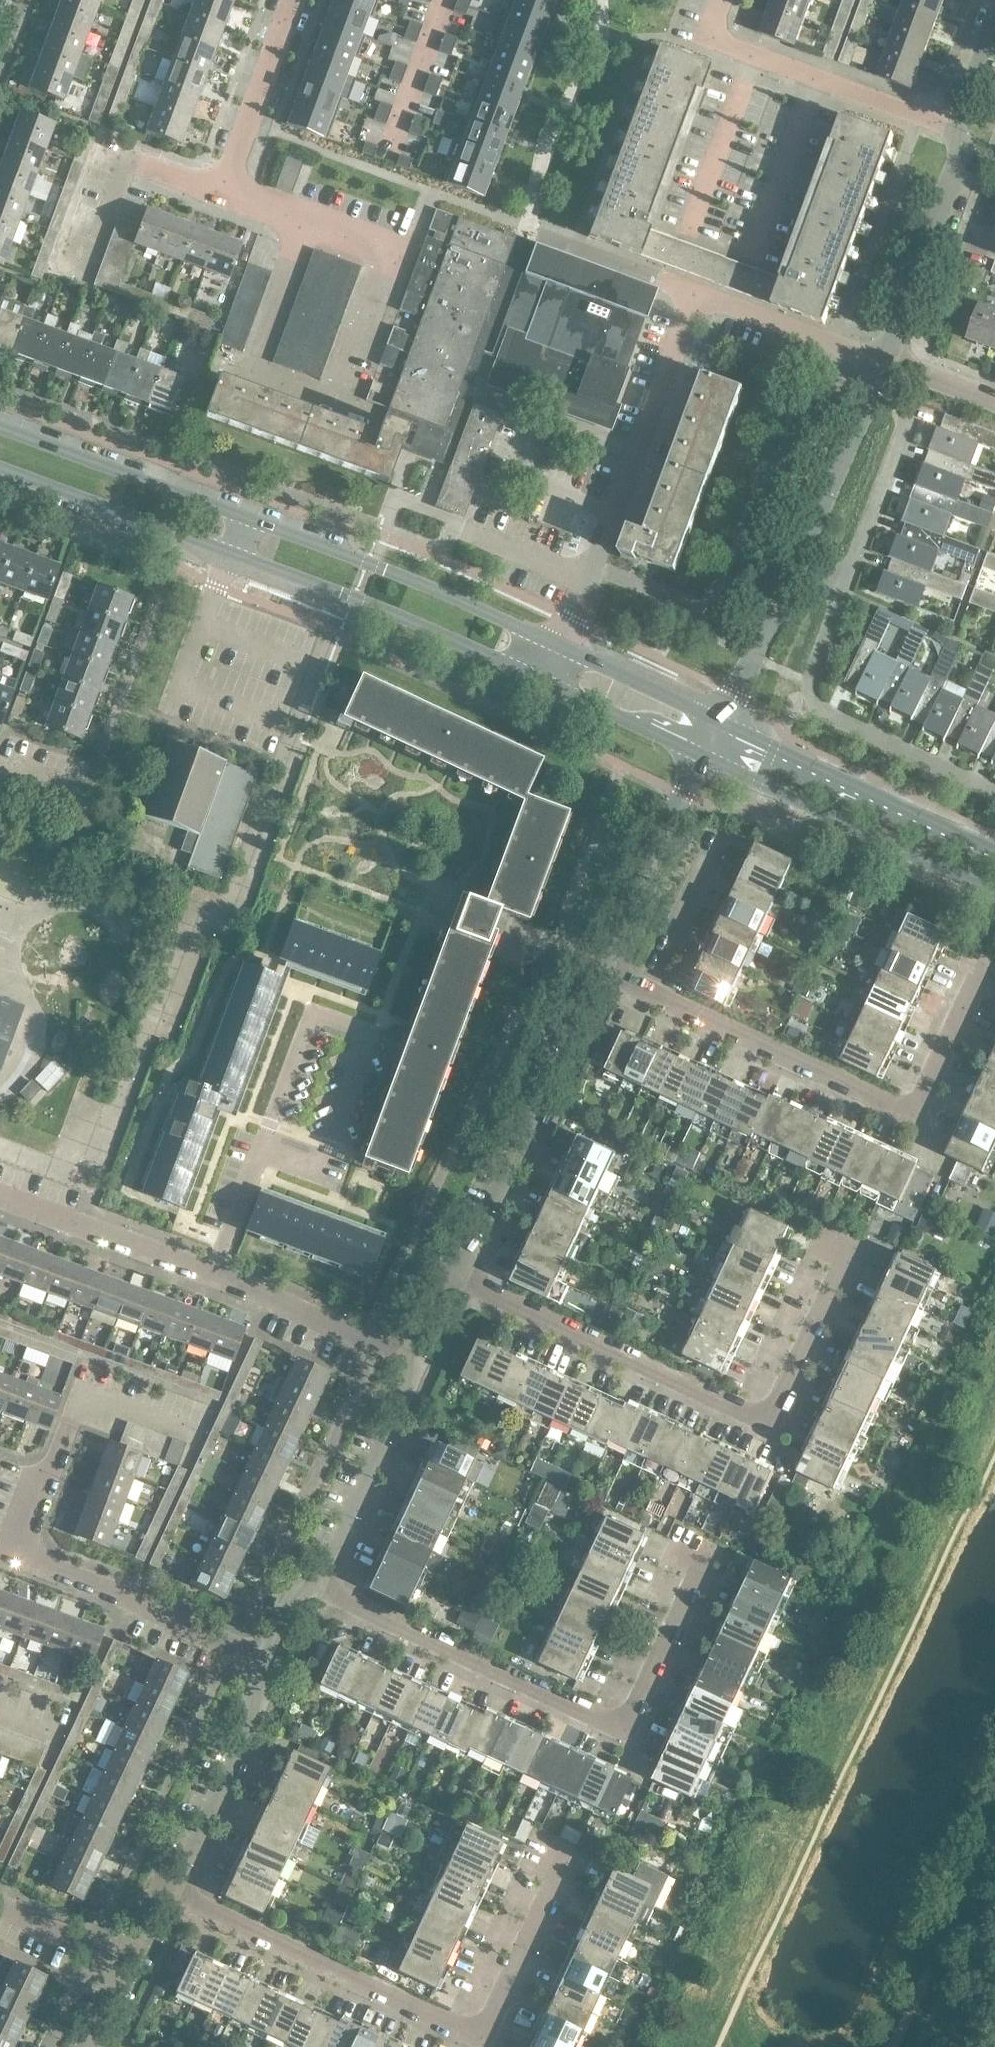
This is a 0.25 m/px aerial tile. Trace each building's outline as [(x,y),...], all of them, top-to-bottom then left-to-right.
[(80,0),(61,0),(59,6),(62,7),(57,18),(89,30),(98,7),(80,0)] [(128,11),(139,14),(144,0),(132,0),(128,11)] [(224,27),(232,4),(222,0),(194,0),(189,14),(224,27)] [(372,17),(379,0),(333,0),(332,2),(372,17)] [(550,13),(515,0),(510,0),(503,19),(543,33),(550,13)] [(550,13),(555,0),(515,0),(550,13)] [(769,9),(803,22),(812,0),(772,0),(769,9)] [(856,15),(867,19),(873,2),(867,0),(862,0),(856,15)] [(902,6),(937,18),(944,0),(904,0),(902,6)] [(332,2),(325,22),(365,37),(365,36),(361,34),(367,16),(372,18),(372,17),(332,2)] [(465,15),(468,6),(456,2),(453,11),(465,15)] [(937,18),(902,6),(894,29),(928,42),(937,18)] [(148,8),(142,23),(153,27),(158,11),(148,8)] [(803,22),(769,9),(760,33),(795,46),(803,22)] [(840,9),(834,25),(844,29),(850,13),(840,9)] [(180,38),(215,51),(224,27),(189,14),(180,38)] [(89,30),(57,18),(55,17),(50,29),(53,30),(49,41),(81,53),(89,30)] [(126,17),(120,34),(130,38),(136,21),(126,17)] [(495,39),(535,54),(543,33),(503,19),(495,39)] [(407,30),(419,34),(422,25),(410,21),(407,30)] [(357,57),(365,37),(325,22),(318,43),(357,57)] [(854,22),(847,38),(858,42),(864,26),(854,22)] [(928,42),(894,29),(885,52),(920,65),(928,42)] [(419,34),(407,30),(403,38),(415,43),(419,34)] [(139,31),(133,47),(144,51),(150,35),(139,31)] [(831,32),(825,49),(836,53),(842,36),(831,32)] [(444,33),(441,42),(453,47),(457,39),(457,38),(444,33)] [(172,61),(206,74),(215,51),(180,38),(172,61)] [(488,59),(528,74),(535,54),(495,39),(488,59)] [(81,53),(49,41),(46,40),(42,52),(44,53),(40,64),(72,76),(81,53)] [(117,41),(111,57),(122,61),(128,45),(117,41)] [(450,55),(453,47),(441,42),(438,51),(450,56),(450,55)] [(352,57),(357,58),(357,57),(318,43),(310,63),(345,76),(352,57)] [(845,45),(839,62),(849,66),(855,49),(845,45)] [(792,268),(787,266),(786,266),(782,279),(724,258),(649,230),(654,217),(648,214),(670,154),(693,92),(699,94),(708,68),(709,67),(708,67),(656,48),(645,80),(619,149),(601,199),(597,210),(587,237),(824,324),(830,309),(834,297),(838,286),(861,224),(894,136),(842,117),(842,116),(841,117),(832,143),(838,145),(815,207),(792,268)] [(920,65),(885,52),(876,76),(911,89),(920,65)] [(131,54),(125,70),(135,74),(141,58),(131,54)] [(162,58),(154,81),(163,85),(198,97),(206,74),(172,61),(162,58)] [(520,94),(528,74),(488,59),(480,80),(520,94)] [(407,66),(395,61),(395,62),(392,70),(404,75),(407,66)] [(72,76),(40,64),(37,63),(33,75),(36,77),(31,89),(63,101),(72,76)] [(310,63),(303,83),(342,98),(343,97),(338,95),(345,76),(310,63)] [(108,64),(102,81),(113,85),(119,68),(108,64)] [(404,75),(392,70),(389,78),(388,79),(401,84),(404,75)] [(439,87),(442,79),(430,74),(426,83),(439,87)] [(122,78),(116,94),(127,97),(132,82),(122,78)] [(473,100),(513,115),(520,94),(480,80),(473,100)] [(335,118),(342,98),(303,83),(295,103),(335,118)] [(435,96),(439,87),(426,83),(423,92),(435,96)] [(154,108),(189,121),(198,97),(163,85),(154,108)] [(104,108),(110,91),(100,88),(94,104),(104,108)] [(465,120),(505,135),(513,115),(473,100),(465,120)] [(113,101),(107,117),(118,121),(124,105),(113,101)] [(377,111),(389,115),(392,106),(380,102),(377,111)] [(287,125),(327,140),(335,118),(295,103),(287,125)] [(181,144),(189,121),(154,108),(146,131),(181,144)] [(374,119),(373,119),(386,124),(389,115),(377,111),(374,119)] [(14,136),(46,148),(54,125),(20,112),(15,124),(18,125),(14,136)] [(424,128),(427,120),(427,119),(415,114),(411,123),(424,128)] [(458,140),(498,155),(505,135),(465,120),(458,140)] [(411,123),(408,132),(420,137),(420,136),(424,128),(411,123)] [(37,171),(46,148),(14,136),(11,135),(7,147),(9,148),(5,160),(37,171)] [(82,135),(76,152),(87,155),(93,139),(82,135)] [(451,160),(450,161),(490,175),(498,155),(458,140),(457,141),(462,143),(455,161),(451,160)] [(361,152),(374,157),(377,146),(365,142),(365,143),(361,152)] [(408,169),(412,160),(412,159),(400,155),(396,165),(408,169)] [(303,162),(287,156),(275,187),(292,193),(303,162)] [(5,160),(2,158),(0,165),(0,171),(1,172),(0,174),(0,184),(29,195),(37,171),(5,160)] [(74,158),(68,175),(78,179),(84,162),(74,158)] [(482,197),(490,175),(450,161),(442,182),(482,197)] [(65,182),(59,198),(70,202),(76,186),(65,182)] [(20,218),(29,195),(0,184),(0,210),(20,218)] [(57,205),(50,221),(61,225),(67,209),(57,205)] [(140,227),(136,238),(134,244),(157,252),(170,218),(147,209),(140,227)] [(452,233),(448,244),(504,265),(515,238),(503,233),(503,234),(436,209),(428,230),(444,235),(445,231),(452,233)] [(11,241),(20,218),(0,210),(0,237),(11,241)] [(114,229),(136,238),(140,227),(118,218),(114,229)] [(157,252),(181,261),(194,227),(170,218),(157,252)] [(181,261),(205,270),(217,235),(194,227),(181,261)] [(48,228),(42,245),(53,248),(59,232),(48,228)] [(114,229),(110,241),(132,249),(134,244),(136,238),(114,229)] [(217,235),(205,270),(228,279),(241,244),(217,235)] [(426,236),(415,264),(494,294),(504,265),(448,244),(426,236)] [(0,237),(0,265),(2,266),(11,241),(0,237)] [(400,448),(407,450),(452,467),(454,463),(474,407),(469,406),(526,242),(515,238),(504,265),(494,294),(484,321),(474,347),(464,374),(454,401),(443,433),(424,426),(426,422),(418,419),(391,409),(386,420),(409,429),(409,430),(403,445),(402,444),(400,448)] [(110,241),(105,252),(128,260),(132,249),(110,241)] [(607,421),(655,290),(547,250),(534,245),(502,331),(504,362),(503,362),(505,384),(607,421)] [(337,258),(314,249),(309,261),(333,270),(337,258)] [(44,273),(50,255),(39,251),(33,269),(44,273)] [(105,252),(101,263),(124,271),(128,260),(105,252)] [(356,278),(361,266),(337,258),(333,270),(356,278)] [(333,270),(309,261),(305,272),(329,281),(333,270)] [(120,282),(124,271),(101,263),(97,274),(120,282)] [(271,272),(247,263),(243,275),(267,284),(271,272)] [(494,294),(415,264),(406,291),(484,321),(494,294)] [(352,289),(356,278),(333,270),(329,281),(352,289)] [(329,281),(305,272),(301,284),(325,292),(329,281)] [(116,294),(120,283),(120,282),(97,274),(93,285),(116,294)] [(239,286),(263,295),(267,284),(243,275),(239,286)] [(348,301),(352,289),(329,281),(325,292),(348,301)] [(325,292),(301,284),(297,295),(320,303),(325,292)] [(127,285),(123,296),(139,302),(143,291),(127,285)] [(235,298),(258,306),(263,295),(239,286),(235,298)] [(484,321),(406,291),(398,310),(411,315),(412,311),(422,315),(418,326),(474,347),(484,321)] [(344,312),(348,301),(325,292),(320,303),(344,312)] [(150,294),(146,304),(163,311),(167,300),(150,294)] [(320,303),(297,295),(293,306),(316,315),(320,303)] [(23,318),(20,317),(24,306),(1,297),(0,300),(0,353),(1,350),(9,353),(10,354),(23,318)] [(231,309),(254,318),(258,306),(235,298),(231,309)] [(174,303),(170,313),(186,319),(190,309),(174,303)] [(340,323),(344,312),(320,303),(316,315),(340,323)] [(980,304),(967,339),(978,343),(979,341),(991,345),(994,335),(994,309),(980,304)] [(46,327),(43,326),(30,321),(34,310),(24,306),(20,317),(23,318),(10,354),(9,353),(8,356),(23,362),(24,359),(32,362),(33,362),(46,327)] [(316,315),(293,306),(288,318),(312,326),(316,315)] [(226,320),(250,329),(254,318),(231,309),(226,320)] [(197,311),(193,322),(211,328),(215,318),(197,311)] [(69,335),(66,334),(53,329),(57,318),(47,314),(43,326),(46,327),(33,362),(32,362),(31,365),(46,371),(47,367),(55,370),(56,371),(69,335)] [(336,335),(340,323),(316,315),(312,326),(336,335)] [(288,318),(284,329),(308,337),(312,326),(288,318)] [(222,332),(246,341),(250,329),(226,320),(222,332)] [(55,370),(54,373),(69,379),(71,376),(78,379),(79,379),(92,344),(89,343),(92,336),(79,331),(80,327),(70,323),(66,334),(69,335),(56,371),(55,370)] [(308,337),(331,346),(336,335),(312,326),(308,337)] [(474,347),(418,326),(414,338),(403,334),(405,331),(393,326),(385,345),(398,350),(408,354),(464,374),(474,347)] [(308,337),(284,329),(280,340),(304,349),(308,337)] [(102,388),(115,352),(112,351),(99,346),(104,335),(93,331),(92,336),(89,343),(92,344),(79,379),(78,379),(77,382),(93,388),(94,385),(101,387),(102,388)] [(222,332),(218,342),(242,351),(246,341),(222,332)] [(327,357),(331,346),(308,337),(304,349),(327,357)] [(112,351),(115,352),(102,388),(101,387),(100,390),(116,396),(117,393),(124,396),(125,396),(138,361),(135,360),(122,355),(127,344),(116,340),(112,351)] [(304,349),(280,340),(276,351),(300,360),(304,349)] [(391,369),(398,350),(385,345),(378,365),(391,369)] [(148,405),(161,369),(158,368),(146,363),(150,352),(140,348),(135,360),(138,361),(125,396),(124,396),(123,399),(139,405),(140,402),(147,404),(148,405)] [(323,369),(327,357),(304,349),(300,360),(323,369)] [(276,351),(272,362),(296,371),(300,360),(276,351)] [(464,374),(408,354),(398,381),(454,401),(464,374)] [(147,404),(146,407),(162,413),(163,410),(172,413),(176,401),(194,408),(197,399),(203,385),(169,372),(173,361),(163,357),(158,368),(161,369),(148,405),(147,404)] [(296,371),(319,379),(323,369),(300,360),(296,371)] [(645,533),(630,527),(620,554),(636,559),(637,556),(642,557),(641,559),(676,572),(743,388),(707,375),(703,387),(699,386),(645,533)] [(403,445),(409,430),(409,429),(386,420),(383,420),(383,419),(377,435),(230,381),(229,384),(217,380),(204,416),(387,483),(400,448),(402,444),(403,445)] [(378,405),(385,385),(373,380),(365,400),(378,405)] [(454,401),(398,381),(388,408),(391,409),(418,419),(426,422),(424,426),(443,433),(454,401)] [(477,472),(487,446),(498,416),(474,407),(454,463),(477,472)] [(937,427),(928,449),(935,452),(935,451),(967,463),(967,462),(974,442),(994,449),(994,432),(946,414),(942,424),(945,425),(943,429),(937,427)] [(919,486),(953,499),(954,498),(961,477),(994,490),(994,473),(967,462),(967,463),(935,451),(935,452),(931,462),(934,463),(932,466),(924,463),(915,485),(919,487),(919,486)] [(452,467),(437,508),(465,518),(481,473),(477,472),(454,463),(452,467)] [(919,486),(919,487),(914,500),(910,498),(902,521),(913,525),(914,525),(940,534),(948,513),(988,528),(994,513),(954,498),(953,499),(919,486)] [(913,525),(908,538),(897,534),(889,557),(900,561),(900,560),(927,570),(935,549),(975,564),(980,549),(940,534),(914,525),(913,525)] [(11,549),(3,546),(4,542),(0,541),(0,580),(11,549)] [(11,549),(0,580),(0,583),(22,591),(34,557),(26,554),(27,551),(13,545),(11,549)] [(988,552),(982,567),(994,571),(994,554),(988,552)] [(36,554),(35,557),(34,557),(22,591),(46,600),(59,566),(49,563),(51,559),(36,554)] [(967,585),(960,582),(959,581),(927,570),(900,560),(900,561),(895,574),(888,572),(880,594),(913,607),(922,585),(962,600),(967,585)] [(962,572),(959,581),(960,582),(967,585),(971,575),(962,572)] [(62,600),(68,583),(60,580),(54,596),(62,600)] [(97,585),(89,609),(122,621),(126,613),(129,614),(134,599),(131,598),(97,585)] [(975,587),(969,602),(994,612),(994,595),(975,587)] [(45,619),(54,623),(60,606),(52,603),(45,619)] [(874,656),(894,614),(879,607),(847,675),(861,681),(856,693),(878,703),(884,689),(883,689),(894,666),(874,656)] [(126,623),(122,621),(89,609),(80,632),(114,645),(117,636),(120,637),(126,623)] [(914,623),(910,630),(894,666),(883,689),(884,689),(897,695),(892,704),(914,715),(916,712),(915,712),(929,682),(909,672),(928,630),(914,623)] [(37,643),(45,646),(51,629),(43,626),(37,643)] [(16,632),(13,640),(29,646),(32,638),(16,632)] [(112,661),(117,646),(114,645),(80,632),(72,656),(105,668),(108,659),(112,661)] [(17,658),(20,650),(3,644),(0,652),(17,658)] [(929,682),(915,712),(916,712),(928,718),(925,725),(947,735),(956,716),(955,716),(961,703),(961,702),(941,693),(959,654),(945,647),(929,682)] [(28,666),(37,669),(43,653),(34,649),(28,666)] [(955,716),(956,716),(968,722),(957,745),(979,756),(985,742),(994,721),(994,718),(976,709),(994,670),(994,668),(994,657),(984,652),(979,664),(967,690),(961,702),(961,703),(955,716)] [(108,669),(105,668),(72,656),(63,679),(97,691),(100,683),(103,684),(108,669)] [(20,689),(28,692),(34,676),(26,673),(20,689)] [(448,721),(438,716),(440,713),(424,706),(423,709),(413,705),(414,702),(399,694),(398,697),(388,693),(389,690),(374,683),(372,685),(362,681),(364,678),(361,677),(344,713),(524,797),(541,761),(526,753),(524,756),(514,752),(516,749),(500,742),(499,745),(489,740),(490,737),(475,730),(474,733),(464,728),(465,725),(450,718),(448,721)] [(100,692),(97,691),(63,679),(54,702),(88,714),(91,706),(94,707),(100,692)] [(5,711),(12,692),(0,687),(0,725),(5,711)] [(25,700),(17,697),(11,713),(19,716),(25,700)] [(91,716),(88,714),(54,702),(46,726),(79,738),(83,729),(86,730),(91,716)] [(348,732),(352,723),(338,717),(334,725),(348,732)] [(985,742),(994,747),(994,721),(985,742)] [(187,867),(219,879),(230,850),(237,831),(232,829),(235,821),(240,823),(257,774),(226,763),(227,761),(168,740),(141,815),(187,831),(198,835),(192,854),(187,867)] [(406,1175),(485,963),(496,933),(491,931),(499,911),(527,921),(533,904),(530,903),(534,893),(537,894),(543,878),(540,877),(544,866),(547,868),(553,852),(550,850),(554,840),(557,841),(562,825),(559,824),(563,814),(566,815),(567,813),(529,799),(489,906),(465,897),(368,1161),(406,1175)] [(180,850),(192,854),(198,835),(187,831),(180,850)] [(756,843),(748,862),(785,879),(794,861),(756,843)] [(785,879),(748,862),(739,880),(776,897),(785,879)] [(776,897),(739,880),(731,898),(768,916),(776,897)] [(846,888),(834,882),(828,895),(840,901),(846,888)] [(857,891),(851,904),(865,910),(871,897),(857,891)] [(731,898),(722,916),(759,934),(768,916),(731,898)] [(909,915),(909,916),(898,911),(889,928),(900,934),(938,951),(947,932),(909,915)] [(846,913),(840,926),(850,931),(856,918),(846,913)] [(759,934),(722,916),(714,934),(751,951),(759,934)] [(818,918),(810,935),(821,940),(829,923),(818,918)] [(279,959),(307,969),(365,991),(378,955),(373,953),(373,951),(357,945),(356,948),(346,944),(347,940),(331,934),(330,937),(320,934),(321,931),(305,925),(304,928),(292,923),(279,959)] [(751,951),(714,934),(705,953),(742,971),(751,951)] [(929,969),(938,951),(900,934),(892,952),(929,969)] [(813,944),(807,956),(816,960),(822,948),(813,944)] [(826,948),(820,962),(832,967),(838,953),(826,948)] [(929,969),(892,952),(883,970),(921,987),(929,969)] [(734,988),(742,971),(705,953),(697,971),(734,988)] [(807,960),(803,970),(809,973),(814,963),(807,960)] [(235,1101),(255,1046),(275,994),(271,992),(277,976),(243,964),(241,969),(244,970),(240,981),(237,980),(231,996),(234,997),(230,1007),(227,1006),(221,1022),(224,1023),(220,1033),(218,1032),(212,1048),(215,1049),(211,1059),(208,1058),(202,1074),(205,1075),(201,1086),(183,1079),(177,1096),(180,1097),(176,1107),(173,1106),(167,1122),(170,1123),(166,1133),(164,1132),(158,1148),(161,1149),(157,1159),(154,1158),(148,1174),(151,1175),(147,1186),(144,1185),(141,1193),(179,1206),(220,1095),(235,1101)] [(912,1005),(921,987),(883,970),(875,988),(912,1005)] [(688,989),(725,1007),(734,988),(697,971),(688,989)] [(809,983),(803,995),(811,999),(816,987),(809,983)] [(904,1023),(912,1005),(875,988),(867,1006),(904,1023)] [(23,1007),(0,998),(0,1070),(23,1007)] [(804,1021),(812,1004),(801,999),(793,1016),(804,1021)] [(895,1041),(904,1023),(867,1006),(858,1024),(895,1041)] [(887,1059),(895,1041),(858,1024),(850,1042),(887,1059)] [(788,1027),(785,1035),(794,1039),(798,1032),(788,1027)] [(606,1031),(601,1041),(609,1045),(613,1035),(606,1031)] [(626,1079),(643,1042),(623,1032),(606,1070),(626,1079)] [(661,1050),(643,1042),(626,1079),(643,1087),(661,1050)] [(841,1061),(878,1079),(887,1059),(850,1042),(841,1061)] [(602,1044),(598,1052),(606,1055),(609,1048),(602,1044)] [(679,1059),(661,1050),(643,1087),(662,1096),(679,1059)] [(698,1067),(679,1059),(662,1096),(680,1104),(698,1067)] [(989,1064),(980,1082),(994,1089),(994,1067),(989,1064)] [(716,1076),(698,1067),(680,1104),(698,1113),(716,1076)] [(735,1084),(716,1076),(698,1113),(717,1122),(735,1084)] [(980,1082),(972,1100),(994,1111),(994,1089),(980,1082)] [(753,1093),(735,1084),(717,1122),(735,1130),(753,1093)] [(770,1101),(769,1100),(753,1093),(735,1130),(752,1138),(754,1134),(755,1134),(770,1101)] [(769,1100),(770,1101),(755,1134),(773,1142),(791,1105),(771,1096),(769,1100)] [(972,1100),(963,1118),(994,1133),(994,1111),(972,1100)] [(809,1114),(791,1105),(773,1142),(791,1151),(809,1114)] [(809,1159),(827,1122),(809,1114),(791,1151),(809,1159)] [(992,1154),(992,1153),(994,1147),(994,1133),(963,1118),(954,1137),(992,1154)] [(826,1167),(844,1130),(827,1122),(809,1159),(826,1167)] [(862,1139),(844,1130),(826,1167),(845,1176),(862,1139)] [(580,1135),(571,1154),(608,1172),(617,1153),(624,1157),(630,1146),(605,1135),(600,1145),(580,1135)] [(992,1154),(954,1137),(946,1155),(959,1161),(950,1179),(965,1186),(973,1168),(994,1177),(994,1175),(994,1154),(992,1153),(992,1154)] [(863,1184),(880,1147),(862,1139),(845,1176),(863,1184)] [(882,1193),(899,1156),(880,1147),(863,1184),(882,1193)] [(600,1190),(608,1172),(571,1154),(562,1172),(600,1190)] [(882,1193),(876,1205),(913,1222),(934,1177),(916,1168),(918,1164),(899,1156),(882,1193)] [(697,1161),(692,1172),(701,1176),(706,1165),(697,1161)] [(715,1171),(711,1180),(726,1187),(730,1178),(715,1171)] [(591,1208),(600,1190),(562,1172),(554,1190),(591,1208)] [(735,1181),(732,1188),(742,1192),(745,1185),(735,1181)] [(545,1209),(583,1226),(591,1208),(554,1190),(545,1209)] [(757,1194),(754,1201),(765,1207),(769,1199),(757,1194)] [(369,1276),(376,1256),(383,1238),(270,1197),(268,1201),(258,1197),(245,1231),(247,1231),(247,1230),(256,1233),(256,1235),(272,1240),(273,1237),(283,1241),(282,1244),(298,1250),(299,1247),(309,1251),(308,1254),(324,1260),(325,1257),(336,1261),(334,1264),(351,1269),(352,1266),(362,1270),(361,1273),(363,1274),(364,1272),(368,1274),(368,1276),(369,1276)] [(776,1199),(773,1207),(783,1212),(787,1204),(776,1199)] [(574,1244),(583,1226),(545,1209),(537,1227),(574,1244)] [(781,1245),(790,1227),(753,1209),(744,1228),(781,1245)] [(808,1211),(803,1222),(811,1226),(816,1215),(808,1211)] [(925,1213),(918,1229),(929,1234),(936,1218),(925,1213)] [(977,1228),(994,1236),(994,1234),(994,1215),(993,1214),(989,1223),(981,1219),(977,1228)] [(566,1262),(574,1244),(537,1227),(528,1245),(566,1262)] [(773,1264),(781,1245),(744,1228),(735,1246),(773,1264)] [(891,1231),(886,1242),(899,1248),(904,1237),(891,1231)] [(0,1238),(0,1271),(10,1242),(0,1238)] [(34,1251),(10,1242),(0,1271),(0,1276),(22,1284),(34,1251)] [(557,1281),(566,1262),(528,1245),(520,1263),(557,1281)] [(764,1282),(773,1264),(735,1246),(727,1264),(764,1282)] [(57,1259),(34,1251),(22,1284),(45,1292),(57,1259)] [(938,1270),(900,1253),(892,1271),(929,1289),(938,1270)] [(69,1301),(81,1268),(57,1259),(45,1292),(69,1301)] [(520,1263),(511,1282),(549,1299),(557,1281),(520,1263)] [(756,1300),(764,1282),(727,1264),(718,1283),(756,1300)] [(92,1309),(104,1277),(81,1268),(69,1301),(92,1309)] [(920,1307),(929,1289),(892,1271),(883,1289),(920,1307)] [(127,1285),(104,1277),(92,1309),(115,1318),(127,1285)] [(747,1318),(756,1300),(718,1283),(710,1301),(747,1318)] [(139,1327),(151,1294),(127,1285),(115,1318),(139,1327)] [(912,1326),(920,1307),(883,1289),(874,1308),(912,1326)] [(630,1295),(621,1291),(615,1305),(624,1309),(630,1295)] [(162,1335),(174,1303),(151,1294),(139,1327),(162,1335)] [(739,1336),(747,1318),(710,1301),(701,1319),(739,1336)] [(185,1344),(197,1311),(174,1303),(162,1335),(185,1344)] [(966,1328),(974,1310),(963,1305),(955,1323),(966,1328)] [(903,1343),(912,1326),(874,1308),(866,1326),(903,1343)] [(628,1310),(621,1324),(631,1328),(638,1314),(628,1310)] [(7,1323),(11,1315),(0,1311),(0,1321),(7,1323)] [(209,1353),(221,1320),(197,1311),(185,1344),(209,1353)] [(17,1317),(14,1326),(31,1332),(34,1323),(17,1317)] [(618,1323),(607,1319),(605,1325),(615,1330),(618,1323)] [(693,1337),(730,1354),(739,1336),(701,1319),(693,1337)] [(209,1353),(232,1361),(244,1328),(221,1320),(209,1353)] [(40,1326),(37,1334),(54,1341),(57,1332),(40,1326)] [(895,1362),(903,1343),(866,1326),(857,1344),(895,1362)] [(5,1329),(2,1338),(20,1344),(23,1335),(5,1329)] [(951,1329),(945,1340),(957,1346),(962,1334),(951,1329)] [(64,1334),(60,1343),(78,1349),(81,1341),(64,1334)] [(684,1356),(721,1373),(730,1354),(693,1337),(684,1356)] [(29,1338),(26,1346),(43,1353),(46,1344),(29,1338)] [(243,1361),(252,1365),(262,1342),(254,1338),(243,1361)] [(499,1349),(480,1340),(462,1377),(481,1386),(499,1349)] [(87,1343),(84,1352),(101,1358),(104,1349),(87,1343)] [(886,1380),(895,1362),(857,1344),(849,1362),(886,1380)] [(52,1346),(49,1355),(67,1361),(70,1353),(52,1346)] [(517,1357),(499,1349),(481,1386),(500,1395),(517,1357)] [(110,1351),(107,1360),(124,1366),(127,1358),(110,1351)] [(518,1403),(536,1366),(517,1357),(500,1395),(518,1403)] [(328,1373),(296,1358),(286,1380),(317,1395),(328,1373)] [(134,1360),(130,1369),(148,1375),(151,1366),(134,1360)] [(878,1398),(886,1380),(849,1362),(840,1380),(878,1398)] [(537,1412),(555,1375),(536,1366),(518,1403),(537,1412)] [(240,1367),(233,1383),(241,1387),(249,1371),(240,1367)] [(157,1369),(154,1377),(171,1384),(174,1375),(157,1369)] [(2,1412),(14,1379),(0,1374),(0,1411),(2,1412)] [(537,1412),(554,1420),(571,1383),(555,1375),(537,1412)] [(25,1383),(14,1379),(2,1412),(25,1421),(37,1388),(40,1381),(27,1376),(25,1383)] [(180,1377),(177,1386),(194,1392),(198,1384),(180,1377)] [(204,1386),(201,1395),(217,1401),(221,1392),(215,1390),(218,1380),(208,1377),(204,1386)] [(275,1403),(307,1418),(317,1395),(286,1380),(275,1403)] [(869,1416),(878,1398),(840,1380),(832,1399),(869,1416)] [(590,1392),(571,1383),(554,1420),(573,1429),(590,1392)] [(61,1396),(60,1396),(37,1388),(25,1421),(48,1429),(61,1396)] [(230,1390),(222,1406),(231,1410),(238,1394),(230,1390)] [(590,1437),(608,1400),(590,1392),(573,1429),(590,1437)] [(861,1434),(869,1416),(832,1399),(823,1417),(861,1434)] [(590,1437),(609,1446),(611,1441),(610,1441),(626,1408),(625,1408),(608,1400),(590,1437)] [(265,1426),(296,1440),(307,1418),(275,1403),(265,1426)] [(647,1412),(627,1403),(625,1408),(626,1408),(610,1441),(611,1441),(629,1449),(647,1412)] [(219,1412),(212,1428),(220,1432),(228,1416),(219,1412)] [(647,1458),(665,1421),(647,1412),(629,1449),(647,1458)] [(815,1435),(852,1452),(861,1434),(823,1417),(815,1435)] [(665,1466),(683,1429),(665,1421),(647,1458),(665,1466)] [(127,1422),(121,1438),(119,1445),(129,1448),(138,1426),(127,1422)] [(129,1448),(141,1453),(149,1430),(138,1426),(129,1448)] [(254,1448),(286,1463),(296,1440),(265,1426),(254,1448)] [(701,1438),(683,1429),(665,1466),(684,1475),(701,1438)] [(141,1453),(142,1453),(152,1457),(160,1434),(149,1430),(141,1453)] [(163,1461),(164,1461),(172,1439),(160,1434),(152,1457),(163,1461)] [(209,1435),(201,1451),(209,1455),(217,1439),(209,1435)] [(844,1470),(852,1452),(815,1435),(806,1453),(844,1470)] [(427,1461),(464,1479),(473,1483),(482,1464),(473,1460),(478,1449),(452,1436),(447,1448),(436,1443),(427,1461)] [(479,1437),(475,1446),(485,1450),(489,1442),(479,1437)] [(177,1466),(186,1443),(172,1438),(172,1439),(164,1461),(177,1466)] [(702,1484),(720,1447),(701,1438),(684,1475),(702,1484)] [(142,1453),(141,1453),(129,1448),(119,1445),(109,1441),(100,1465),(133,1477),(142,1453)] [(499,1443),(493,1454),(504,1459),(507,1452),(505,1447),(499,1443)] [(720,1492),(738,1455),(720,1447),(702,1484),(720,1492)] [(243,1471),(275,1486),(286,1463),(254,1448),(243,1471)] [(797,1472),(792,1483),(804,1489),(810,1478),(835,1490),(844,1470),(806,1453),(797,1472)] [(738,1500),(755,1463),(738,1455),(720,1492),(738,1500)] [(198,1457),(191,1474),(199,1477),(206,1461),(198,1457)] [(464,1479),(427,1461),(419,1479),(456,1497),(464,1479)] [(738,1500),(756,1509),(774,1472),(755,1463),(738,1500)] [(94,1475),(90,1486),(92,1486),(92,1488),(125,1500),(133,1477),(100,1465),(96,1476),(94,1475)] [(177,1466),(170,1483),(178,1487),(186,1470),(177,1466)] [(544,1467),(541,1474),(548,1477),(551,1470),(544,1467)] [(265,1508),(275,1486),(243,1471),(233,1493),(265,1508)] [(552,1471),(549,1478),(558,1482),(562,1475),(552,1471)] [(456,1497),(419,1479),(410,1498),(447,1515),(456,1497)] [(188,1480),(180,1496),(188,1500),(196,1484),(188,1480)] [(775,1519),(790,1489),(778,1484),(764,1514),(775,1519)] [(597,1486),(591,1498),(602,1503),(608,1491),(597,1486)] [(83,1512),(116,1524),(125,1500),(92,1488),(83,1512)] [(167,1489),(159,1505),(167,1509),(175,1493),(167,1489)] [(612,1491),(605,1504),(618,1510),(625,1497),(612,1491)] [(233,1493),(222,1516),(254,1531),(265,1508),(233,1493)] [(447,1515),(410,1498),(401,1516),(439,1533),(447,1515)] [(630,1498),(623,1512),(636,1519),(643,1504),(630,1498)] [(177,1503),(169,1519),(178,1523),(185,1506),(177,1503)] [(83,1512),(74,1535),(107,1547),(116,1524),(83,1512)] [(156,1512),(148,1528),(157,1532),(164,1516),(156,1512)] [(222,1516),(212,1538),(243,1553),(254,1531),(222,1516)] [(439,1533),(401,1516),(393,1534),(430,1552),(439,1533)] [(646,1534),(609,1517),(600,1535),(638,1553),(646,1534)] [(166,1525),(159,1541),(167,1545),(175,1529),(166,1525)] [(154,1538),(145,1534),(137,1551),(146,1555),(154,1538)] [(393,1534),(384,1553),(422,1570),(432,1575),(440,1556),(430,1552),(393,1534)] [(629,1571),(638,1553),(600,1535),(592,1554),(629,1571)] [(212,1538),(201,1561),(233,1576),(243,1553),(212,1538)] [(748,1540),(748,1550),(761,1551),(761,1540),(748,1540)] [(156,1548),(148,1564),(149,1564),(157,1568),(164,1552),(156,1548)] [(512,1549),(510,1555),(516,1559),(519,1553),(512,1549)] [(422,1570),(384,1553),(376,1571),(413,1588),(422,1570)] [(620,1589),(629,1571),(592,1554),(583,1572),(620,1589)] [(785,1596),(794,1578),(756,1560),(748,1578),(785,1596)] [(191,1584),(222,1599),(233,1576),(201,1561),(191,1584)] [(367,1589),(405,1607),(413,1588),(376,1571),(367,1589)] [(612,1608),(620,1589),(583,1572),(575,1590),(612,1608)] [(785,1596),(748,1578),(739,1596),(777,1614),(785,1596)] [(603,1626),(612,1608),(575,1590),(566,1608),(603,1626)] [(0,1592),(0,1622),(10,1595),(0,1592)] [(10,1595),(0,1622),(0,1629),(21,1637),(33,1604),(10,1595)] [(473,1595),(465,1612),(479,1619),(487,1602),(473,1595)] [(777,1614),(739,1596),(731,1615),(768,1632),(777,1614)] [(56,1613),(33,1604),(21,1637),(44,1645),(56,1613)] [(595,1644),(603,1626),(566,1608),(557,1627),(595,1644)] [(80,1621),(56,1613),(44,1645),(68,1654),(80,1621)] [(768,1632),(731,1615),(722,1633),(759,1651),(768,1632)] [(91,1663),(103,1630),(80,1621),(68,1654),(91,1663)] [(485,1648),(492,1632),(478,1625),(474,1633),(470,1641),(485,1648)] [(586,1662),(595,1644),(557,1627),(549,1645),(586,1662)] [(759,1651),(722,1633),(713,1651),(751,1669),(759,1651)] [(110,1645),(103,1662),(111,1666),(119,1649),(110,1645)] [(540,1663),(577,1681),(586,1662),(549,1645),(540,1663)] [(336,1647),(318,1685),(337,1693),(354,1656),(336,1647)] [(751,1669),(713,1651),(705,1670),(742,1687),(751,1669)] [(372,1664),(354,1656),(337,1693),(355,1702),(372,1664)] [(187,1674),(155,1659),(145,1682),(176,1697),(187,1674)] [(7,1676),(10,1667),(0,1664),(0,1674),(7,1676)] [(391,1673),(372,1664),(355,1702),(373,1710),(391,1673)] [(100,1668),(92,1684),(100,1688),(108,1672),(100,1668)] [(16,1670),(13,1678),(30,1685),(33,1676),(16,1670)] [(742,1687),(705,1670),(696,1688),(734,1705),(742,1687)] [(409,1682),(391,1673),(373,1710),(392,1719),(409,1682)] [(39,1678),(36,1687),(53,1693),(57,1685),(39,1678)] [(145,1682),(134,1704),(166,1719),(176,1697),(145,1682)] [(427,1690),(409,1682),(392,1719),(410,1728),(427,1690)] [(63,1687),(60,1696),(77,1702),(80,1693),(63,1687)] [(734,1705),(696,1688),(688,1706),(725,1724),(734,1705)] [(83,1705),(81,1707),(90,1711),(98,1694),(89,1690),(83,1705)] [(446,1699),(427,1690),(410,1728),(428,1736),(446,1699)] [(464,1707),(446,1699),(428,1736),(447,1745),(464,1707)] [(134,1704),(124,1727),(155,1742),(166,1719),(134,1704)] [(725,1724),(688,1706),(679,1725),(717,1742),(725,1724)] [(447,1745),(465,1753),(467,1749),(466,1748),(481,1715),(464,1707),(447,1745)] [(466,1748),(467,1749),(484,1757),(502,1719),(483,1711),(481,1715),(466,1748)] [(79,1713),(71,1730),(79,1733),(87,1717),(79,1713)] [(502,1719),(484,1757),(502,1765),(520,1728),(502,1719)] [(115,1723),(105,1745),(113,1749),(145,1764),(155,1742),(124,1727),(115,1723)] [(717,1742),(679,1725),(671,1743),(708,1760),(717,1742)] [(1,1754),(3,1754),(12,1732),(1,1728),(0,1729),(0,1753),(1,1754)] [(520,1728),(502,1765),(521,1774),(538,1736),(520,1728)] [(71,1730),(60,1752),(69,1756),(76,1741),(84,1745),(88,1738),(79,1733),(71,1730)] [(23,1736),(12,1732),(3,1754),(15,1758),(23,1736)] [(34,1740),(23,1736),(15,1758),(26,1763),(34,1740)] [(538,1736),(521,1774),(539,1782),(557,1745),(538,1736)] [(323,1737),(318,1748),(328,1753),(334,1742),(323,1737)] [(26,1763),(37,1766),(37,1767),(45,1744),(34,1740),(26,1763)] [(321,1751),(301,1741),(296,1752),(316,1762),(321,1751)] [(708,1760),(671,1743),(662,1761),(699,1779),(708,1760)] [(337,1747),(335,1752),(337,1757),(342,1759),(347,1757),(349,1752),(347,1747),(342,1745),(337,1747)] [(557,1745),(539,1782),(557,1791),(575,1753),(557,1745)] [(102,1772),(134,1787),(145,1764),(113,1749),(102,1772)] [(320,1788),(329,1768),(316,1762),(296,1752),(292,1750),(282,1770),(320,1788)] [(575,1753),(557,1791),(576,1799),(593,1762),(575,1753)] [(418,1755),(415,1763),(422,1766),(425,1759),(418,1755)] [(50,1773),(50,1775),(58,1779),(66,1762),(57,1758),(50,1773)] [(653,1779),(691,1797),(699,1779),(662,1761),(653,1779)] [(593,1762),(576,1799),(594,1808),(612,1771),(593,1762)] [(37,1767),(28,1784),(37,1788),(45,1770),(37,1767),(37,1766),(37,1767)] [(92,1767),(81,1790),(92,1794),(124,1809),(134,1787),(102,1772),(92,1767)] [(393,1769),(388,1780),(399,1785),(404,1774),(393,1769)] [(274,1788),(311,1806),(320,1788),(282,1770),(274,1788)] [(612,1771),(594,1808),(612,1817),(621,1797),(631,1801),(637,1788),(628,1784),(630,1779),(612,1771)] [(47,1781),(39,1797),(47,1801),(55,1785),(47,1781)] [(265,1806),(303,1824),(311,1806),(274,1788),(265,1806)] [(435,1788),(428,1790),(432,1802),(443,1798),(441,1791),(435,1788)] [(26,1790),(18,1806),(26,1810),(34,1794),(26,1790)] [(92,1794),(81,1817),(113,1832),(124,1809),(92,1794)] [(36,1803),(28,1820),(37,1824),(45,1807),(36,1803)] [(399,1803),(395,1812),(405,1817),(409,1808),(399,1803)] [(257,1824),(295,1841),(303,1824),(265,1806),(257,1824)] [(15,1812),(7,1829),(16,1833),(23,1816),(15,1812)] [(378,1815),(370,1832),(379,1836),(381,1832),(387,1819),(378,1815)] [(645,1815),(641,1825),(652,1830),(656,1820),(645,1815)] [(81,1817),(71,1840),(102,1855),(113,1832),(81,1817)] [(456,1843),(456,1844),(493,1861),(502,1842),(497,1839),(500,1832),(468,1817),(465,1824),(454,1819),(445,1838),(456,1843)] [(390,1820),(385,1830),(395,1835),(400,1825),(390,1820)] [(249,1842),(286,1860),(295,1841),(257,1824),(249,1842)] [(26,1826),(18,1842),(26,1846),(34,1830),(26,1826)] [(379,1836),(376,1843),(385,1847),(390,1836),(381,1832),(379,1836)] [(0,1844),(0,1854),(5,1856),(13,1839),(4,1835),(0,1844)] [(102,1855),(71,1840),(60,1862),(92,1877),(102,1855)] [(286,1860),(249,1842),(240,1861),(278,1878),(286,1860)] [(493,1861),(456,1844),(448,1861),(485,1878),(493,1861)] [(15,1848),(7,1865),(8,1865),(16,1869),(23,1852),(15,1848)] [(356,1858),(352,1867),(361,1871),(365,1863),(356,1858)] [(269,1896),(278,1878),(240,1861),(232,1878),(269,1896)] [(485,1878),(448,1861),(439,1879),(477,1897),(485,1878)] [(50,1885),(81,1900),(92,1877),(60,1862),(50,1885)] [(612,1868),(603,1887),(641,1904),(652,1910),(667,1876),(638,1863),(632,1877),(612,1868)] [(363,1876),(358,1887),(369,1892),(372,1885),(370,1879),(363,1876)] [(232,1878),(223,1897),(261,1914),(269,1896),(232,1878)] [(477,1897),(439,1879),(431,1898),(468,1915),(477,1897)] [(603,1887),(595,1905),(632,1922),(644,1927),(652,1910),(641,1904),(603,1887)] [(421,1917),(459,1935),(468,1915),(431,1898),(421,1917)] [(347,1905),(342,1917),(350,1920),(355,1908),(347,1905)] [(586,1923),(624,1940),(632,1922),(595,1905),(586,1923)] [(413,1935),(450,1953),(459,1935),(421,1917),(413,1935)] [(586,1923),(578,1941),(615,1958),(619,1960),(627,1942),(624,1940),(586,1923)] [(673,1924),(667,1937),(679,1942),(685,1930),(673,1924)] [(405,1952),(405,1953),(442,1970),(450,1953),(413,1935),(405,1952)] [(569,1959),(607,1977),(615,1958),(578,1941),(569,1959)] [(646,1943),(643,1949),(650,1952),(652,1946),(646,1943)] [(405,1952),(396,1947),(387,1967),(434,1988),(442,1970),(405,1953),(405,1952)] [(192,1955),(181,1977),(174,1992),(193,2001),(211,1964),(192,1955)] [(561,1978),(598,1995),(607,1977),(569,1959),(561,1978)] [(46,1976),(14,1961),(4,1983),(35,1998),(46,1976)] [(193,2001),(211,2009),(229,1972),(211,1964),(193,2001)] [(229,1972),(211,2009),(229,2018),(247,1981),(229,1972)] [(590,2013),(598,1995),(561,1978),(552,1996),(590,2013)] [(248,2027),(265,1989),(247,1981),(229,2018),(248,2027)] [(0,1991),(0,2009),(25,2021),(35,1998),(4,1983),(0,1991)] [(265,2035),(283,1997),(265,1989),(248,2027),(265,2035)] [(544,2014),(581,2031),(590,2013),(552,1996),(544,2014)] [(302,2006),(283,1997),(265,2035),(284,2044),(302,2006)] [(319,2014),(302,2006),(284,2044),(291,2046),(304,2046),(319,2014)] [(14,2043),(25,2021),(0,2009),(0,2037),(14,2043)] [(338,2023),(337,2023),(319,2014),(304,2046),(327,2046),(338,2023)] [(566,2046),(574,2046),(581,2031),(544,2014),(535,2033),(566,2046)] [(339,2018),(337,2023),(338,2023),(327,2046),(350,2046),(359,2027),(339,2018)] [(633,2019),(629,2028),(637,2031),(641,2022),(633,2019)] [(377,2036),(359,2027),(350,2046),(371,2046),(377,2036)] [(535,2033),(528,2046),(566,2046),(535,2033)] [(394,2044),(377,2036),(371,2046),(393,2046),(394,2044)] [(14,2043),(0,2037),(0,2046),(12,2046),(14,2043)]
